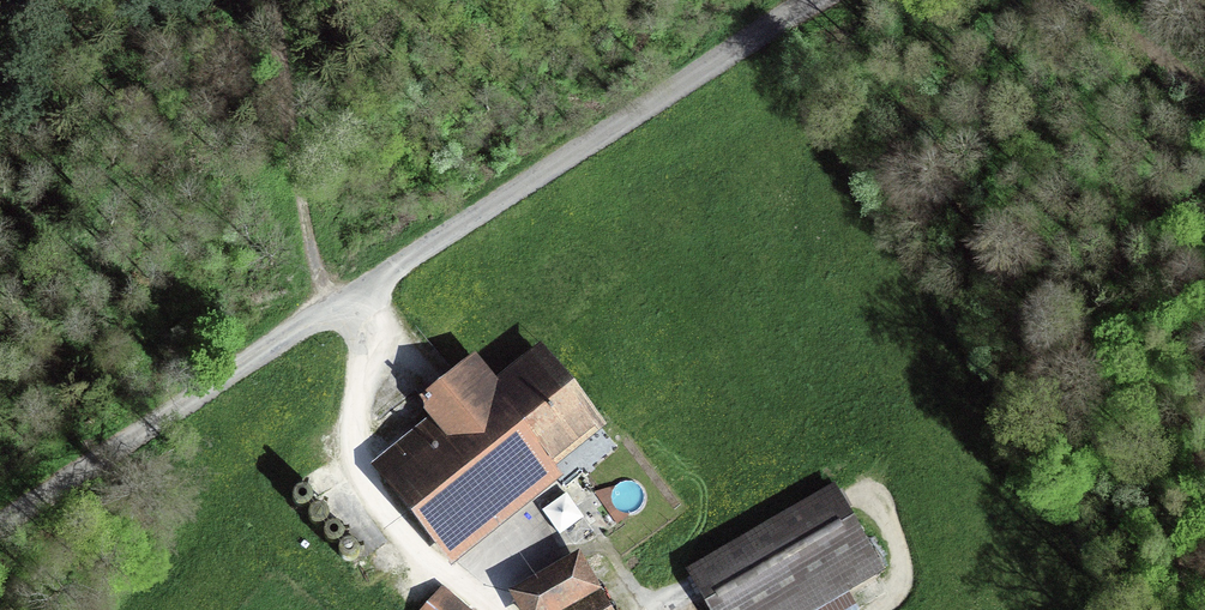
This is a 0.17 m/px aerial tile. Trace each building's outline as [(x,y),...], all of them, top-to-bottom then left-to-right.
[(452,435),(393,482),(442,542),(550,456),(592,422),(544,362),(500,396),(471,360),(423,399),(452,435)] [(836,483),(686,570),(709,609),(860,609),(849,591),(886,569),(836,483)] [(579,558),(517,593),(527,609),(608,609),(579,558)] [(442,591),(425,609),(463,609),(442,591)]
